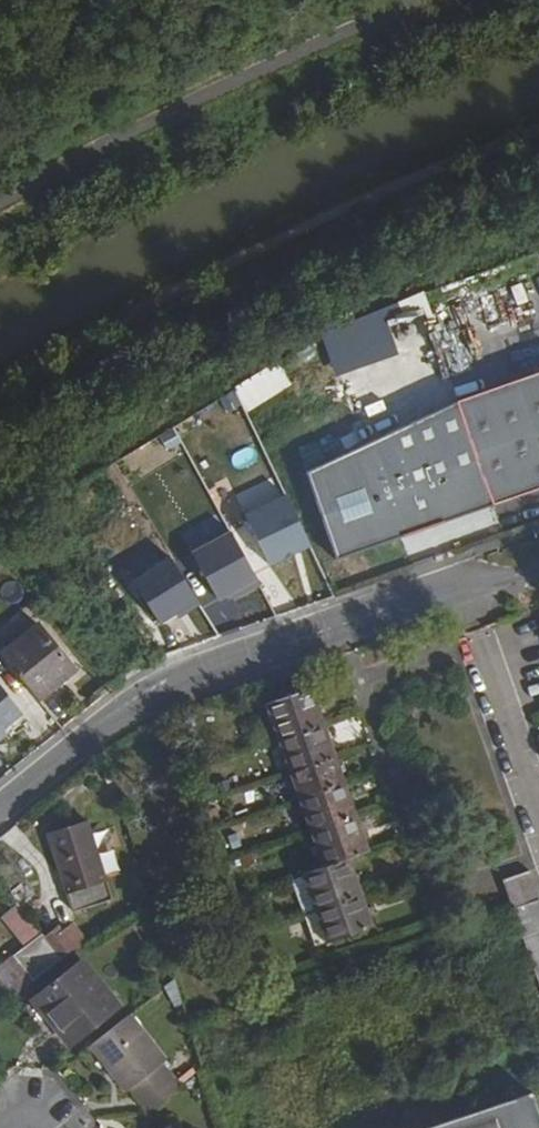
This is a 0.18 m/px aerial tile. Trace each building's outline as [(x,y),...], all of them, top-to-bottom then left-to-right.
[(335,375),(398,352),(381,307),(318,331),(335,375)] [(281,363),(258,373),(268,395),(291,385),(281,363)] [(521,390),(538,443),(538,384),(521,390)] [(261,559),(305,547),(291,498),(248,510),(261,559)] [(216,601),(258,580),(233,530),(191,550),(216,601)] [(74,664),(39,619),(1,649),(38,694),(74,664)] [(0,670),(0,723),(24,709),(0,670)] [(330,723),(317,687),(275,701),(288,737),(330,723)] [(341,755),(330,723),(288,737),(299,769),(341,755)] [(350,782),(341,755),(299,769),(309,796),(350,782)] [(361,813),(350,782),(309,796),(319,827),(361,813)] [(373,848),(361,813),(319,827),(331,862),(354,854),(373,848)] [(113,892),(89,814),(48,827),(74,905),(113,892)] [(367,893),(354,854),(331,862),(312,869),(326,907),(367,893)] [(535,868),(508,878),(513,893),(538,885),(538,880),(535,868)] [(513,893),(517,906),(538,900),(538,885),(513,893)] [(378,922),(367,893),(326,907),(336,937),(378,922)] [(517,906),(523,922),(538,917),(538,900),(517,906)] [(39,931),(16,904),(0,917),(0,919),(22,945),(39,931)] [(523,922),(527,936),(538,932),(538,917),(523,922)] [(0,963),(0,998),(87,943),(72,918),(0,963)] [(527,936),(532,950),(538,948),(538,932),(527,936)] [(75,1040),(122,1004),(86,956),(39,994),(75,1040)] [(186,1084),(166,1060),(170,1056),(134,1011),(94,1041),(131,1087),(134,1085),(153,1108),(186,1084)] [(535,1093),(431,1127),(538,1127),(538,1106),(535,1093)]
